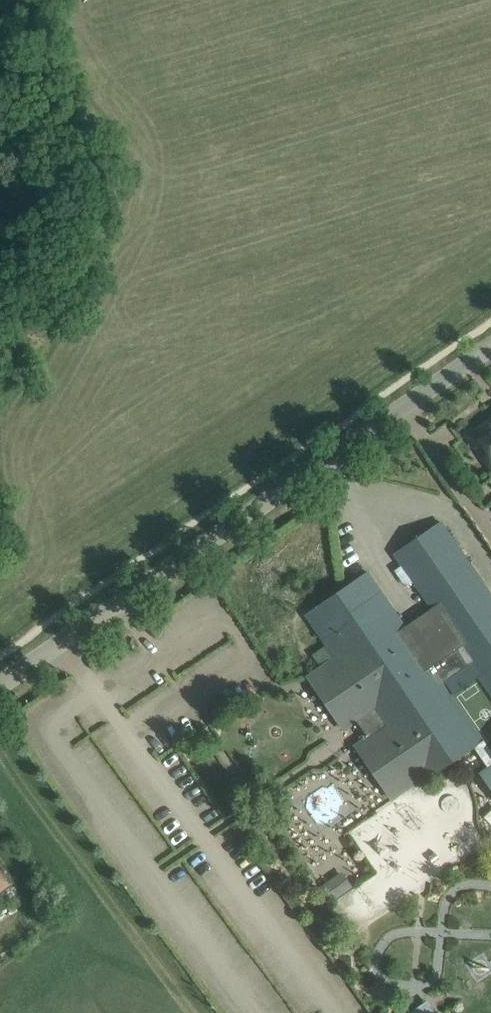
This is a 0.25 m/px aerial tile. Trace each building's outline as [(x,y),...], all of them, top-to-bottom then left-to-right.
[(468,435),(477,448),(482,445),(488,454),(484,457),(490,468),(490,418),(468,435)] [(405,626),(367,572),(305,615),(333,657),(308,675),(346,731),(354,725),(359,732),(364,739),(355,745),(392,800),(419,782),(420,784),(474,747),(490,772),(490,753),(445,686),(472,667),(490,695),(490,595),(441,522),(394,554),(431,608),(405,626)] [(320,882),(332,900),(353,886),(341,869),(320,882)] [(10,885),(0,872),(0,893),(10,885)] [(426,1001),(409,1012),(435,1012),(426,1001)]
